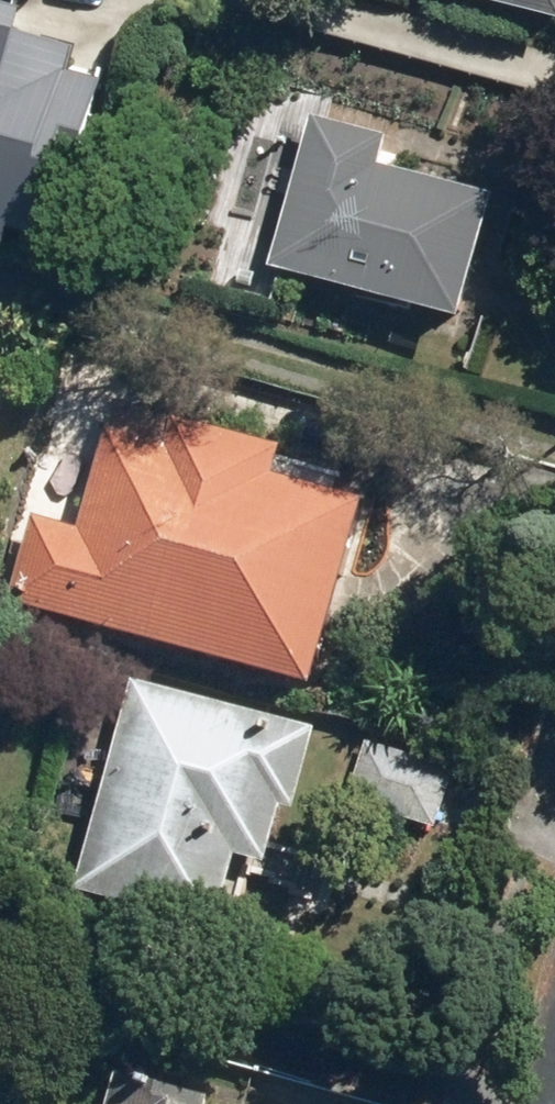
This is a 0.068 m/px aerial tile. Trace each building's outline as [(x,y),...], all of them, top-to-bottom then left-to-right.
[(89,149),(110,77),(82,69),(84,62),(25,45),(38,0),(0,0),(0,250),(18,255),(21,243),(59,254),(78,190),(65,186),(77,146),(89,149)] [(554,27),(554,0),(455,0),(554,27)] [(393,171),(396,161),(401,141),(312,117),(269,275),(462,329),(498,200),(393,171)] [(82,525),(40,513),(13,610),(318,695),(371,503),(289,480),(296,453),(116,403),(82,525)] [(250,904),(238,901),(249,862),(271,867),(277,843),(285,813),(301,818),(325,726),(134,677),(77,897),(225,935),(227,928),(243,932),(250,904)] [(474,762),(367,737),(351,808),(458,833),(474,762)] [(117,1079),(109,1103),(199,1103),(117,1079)]
